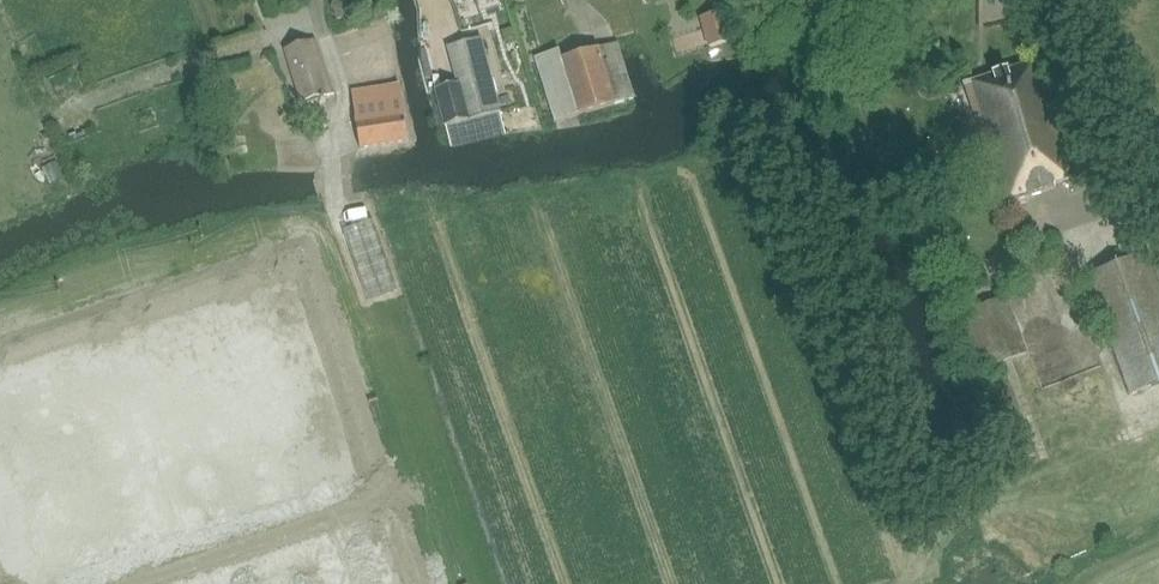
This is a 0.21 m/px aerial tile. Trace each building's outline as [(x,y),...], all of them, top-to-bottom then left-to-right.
[(457,84),(434,90),(444,127),(445,127),(499,112),(480,38),(447,47),(457,83),(457,84)] [(324,99),(334,96),(314,40),(284,50),(302,107),(319,101),(320,104),(325,102),(324,99)] [(558,50),(535,57),(555,123),(615,104),(634,99),(617,44),(598,49),(561,59),(558,50)] [(1053,185),(1071,179),(1033,63),(963,85),(986,155),(985,156),(1002,205),(1054,188),(1053,185)] [(399,84),(351,92),(355,120),(355,121),(359,149),(407,142),(399,84)] [(367,299),(397,288),(373,221),(343,232),(367,299)] [(1138,237),(1144,255),(1087,277),(1130,395),(1158,383),(1158,229),(1138,237)] [(1052,345),(1039,349),(1023,291),(1012,294),(1035,378),(1059,372),(1052,345)] [(1006,298),(947,320),(968,376),(1027,354),(1006,298)]
